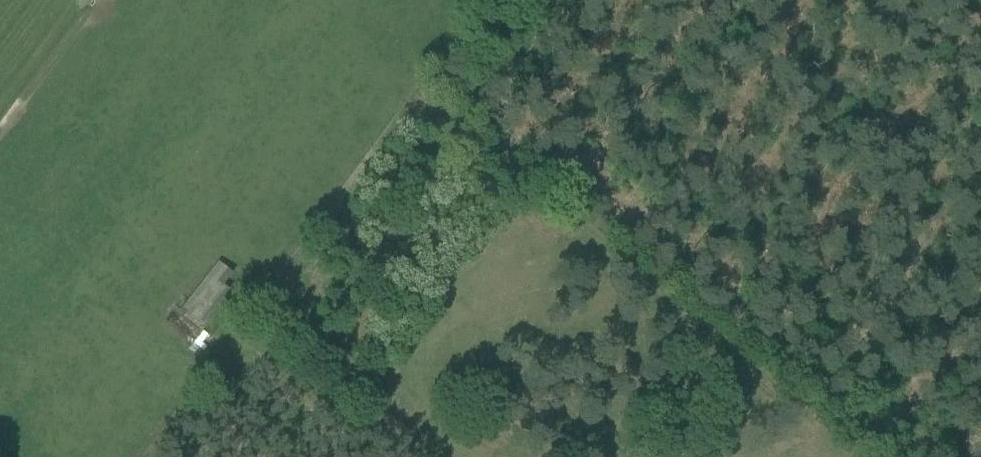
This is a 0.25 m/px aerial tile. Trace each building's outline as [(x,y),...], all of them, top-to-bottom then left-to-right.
[(219,263),(209,276),(222,286),(232,274),(219,263)]
